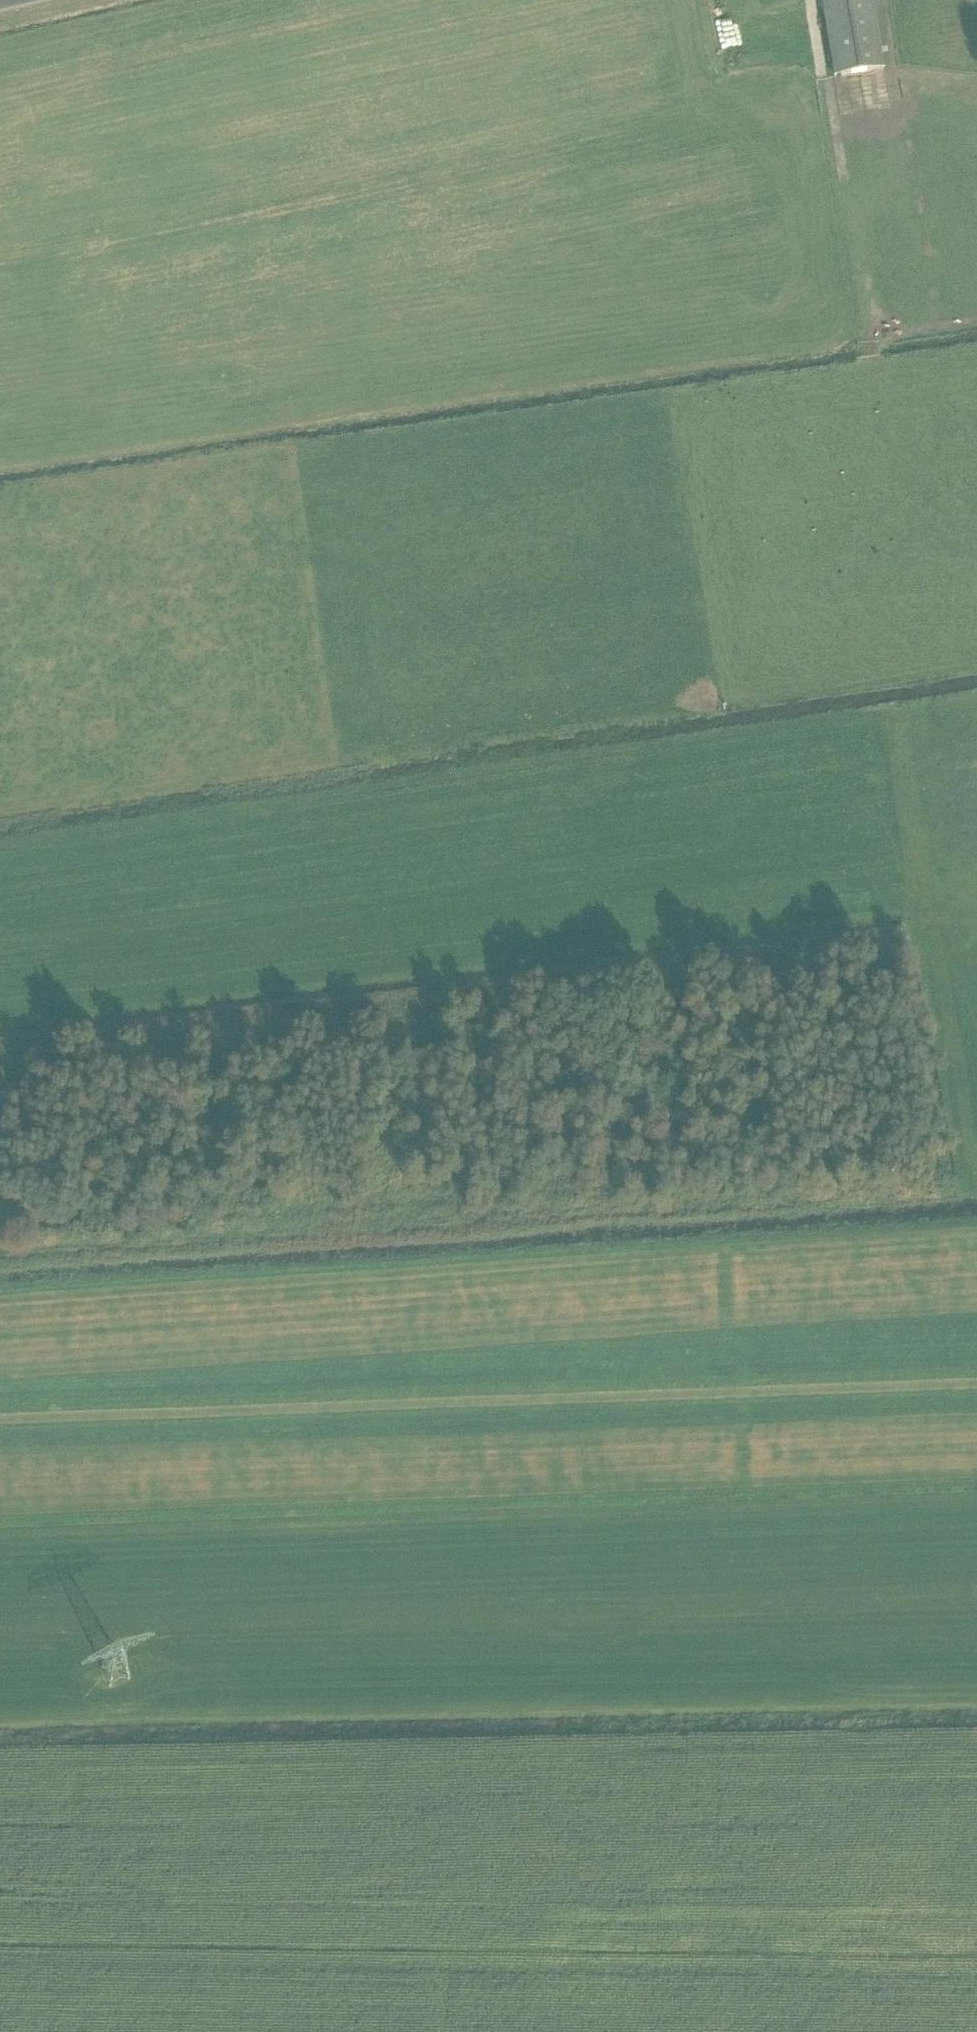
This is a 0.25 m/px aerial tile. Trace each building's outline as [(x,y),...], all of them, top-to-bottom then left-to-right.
[(835,78),(883,70),(871,0),(822,0),(835,78)]
